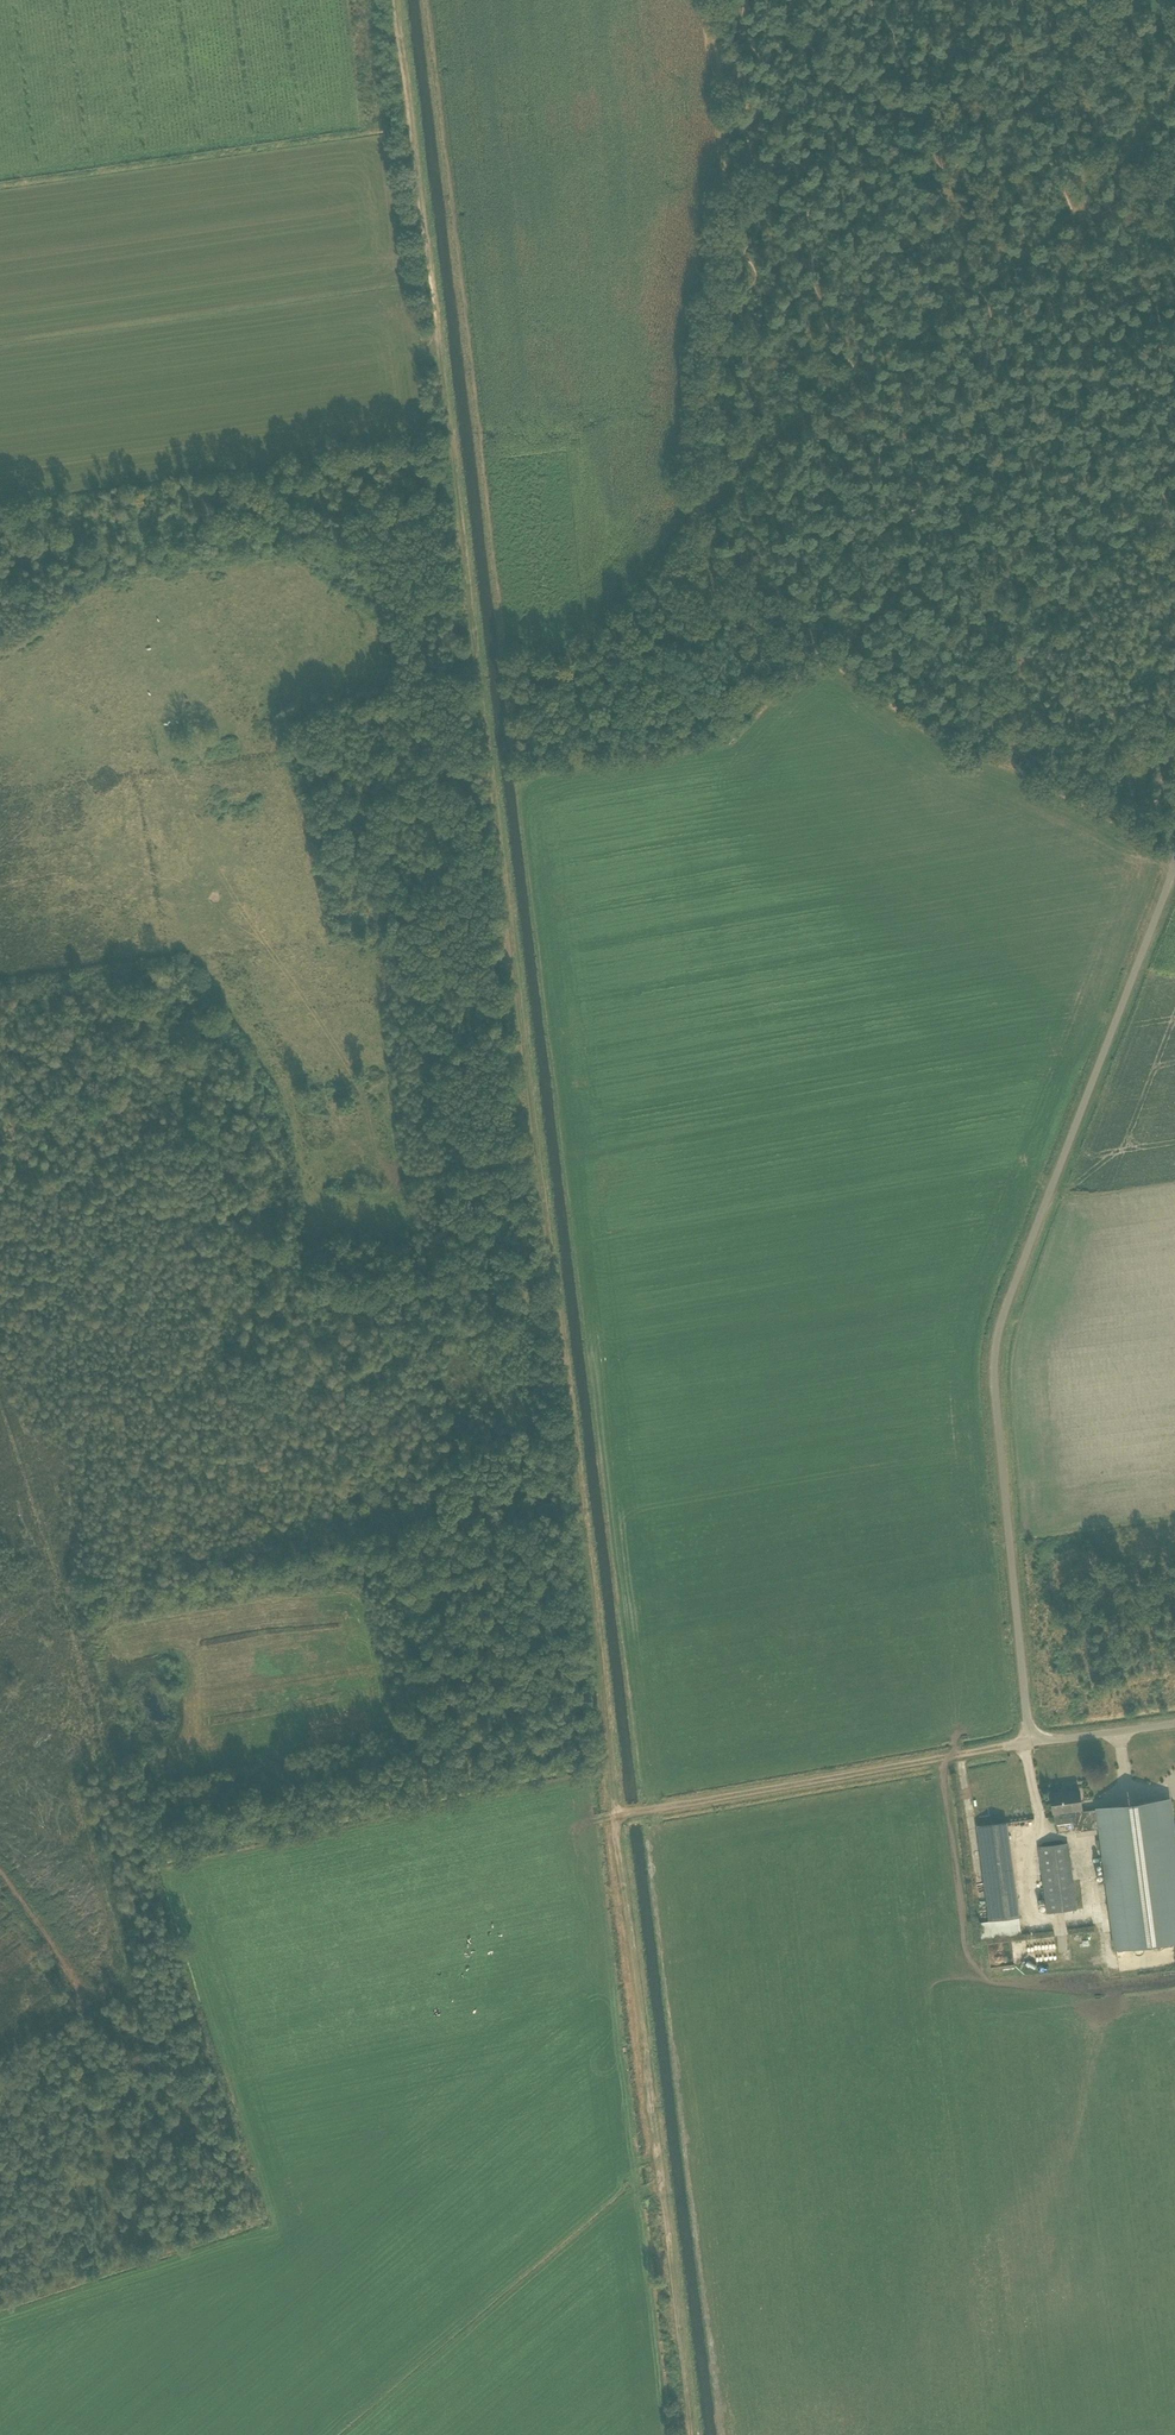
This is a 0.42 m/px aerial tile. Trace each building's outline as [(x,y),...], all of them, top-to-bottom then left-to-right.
[(888,672),(896,679),(903,672),(895,664),(888,672)] [(718,668),(711,667),(710,675),(717,676),(718,668)] [(755,670),(748,669),(747,678),(754,679),(755,670)] [(1074,1822),(1075,1832),(1101,1828),(1098,1809),(1082,1811),(1080,1790),(1051,1794),(1055,1824),(1074,1822)] [(1117,1950),(1174,1942),(1174,1844),(1169,1799),(1098,1808),(1098,1809),(1101,1828),(1117,1950)] [(1007,1822),(977,1826),(990,1921),(1019,1917),(1007,1822)] [(1039,1847),(1048,1913),(1083,1908),(1079,1880),(1073,1881),(1068,1843),(1039,1847)]
